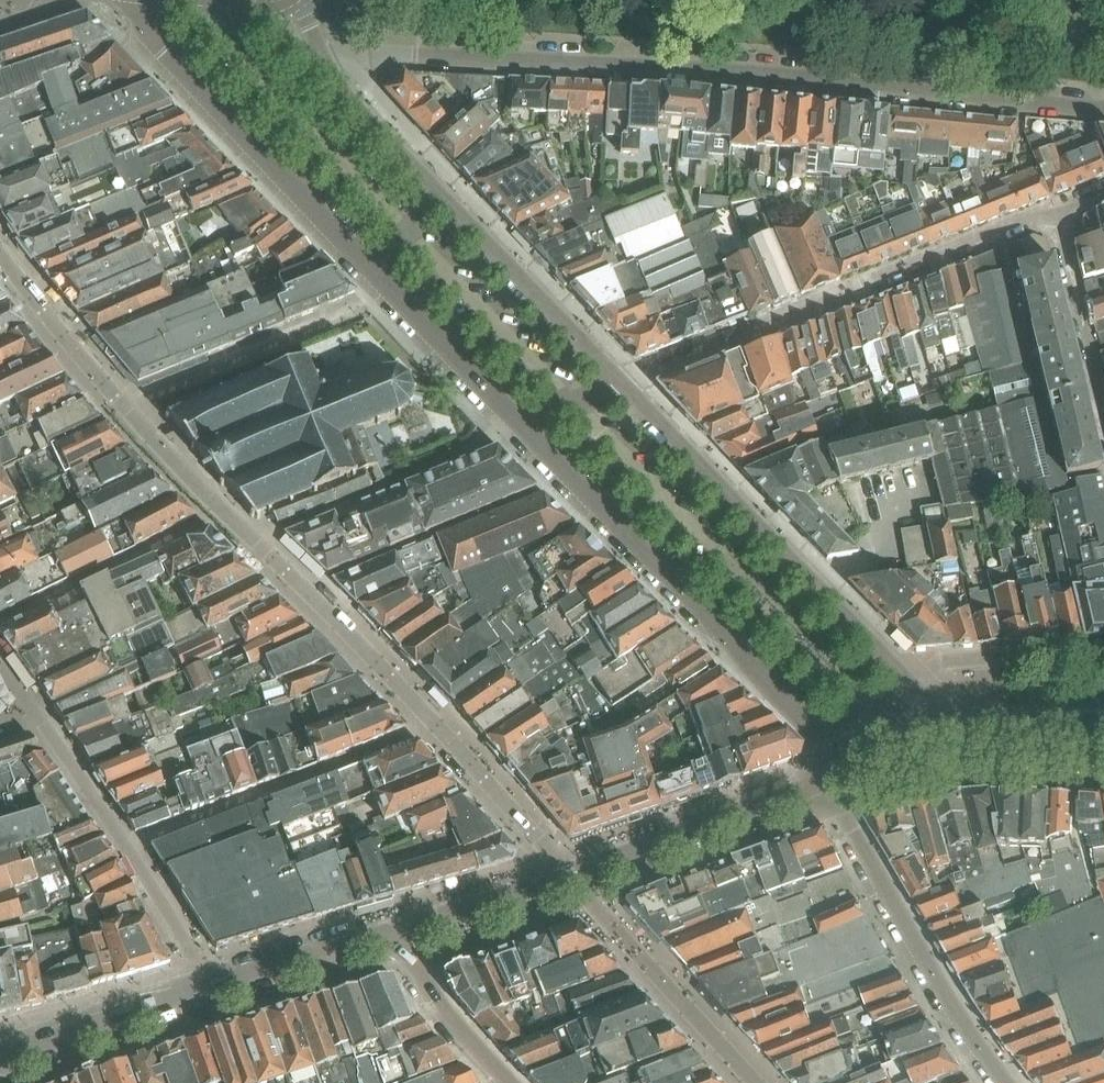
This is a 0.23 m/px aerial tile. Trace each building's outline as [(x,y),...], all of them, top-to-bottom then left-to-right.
[(74,50),(109,39),(110,37),(86,12),(0,41),(0,75),(74,50)] [(14,98),(42,86),(40,80),(65,71),(81,65),(95,52),(112,44),(109,39),(74,50),(0,75),(0,104),(1,103),(6,101),(6,102),(11,100),(14,98)] [(88,72),(75,82),(84,103),(147,78),(145,74),(115,42),(112,44),(95,52),(81,65),(88,72)] [(34,160),(101,133),(173,105),(147,78),(84,103),(77,106),(65,71),(40,80),(42,86),(14,98),(11,100),(6,102),(6,101),(1,103),(0,104),(0,173),(34,160)] [(405,73),(386,90),(433,140),(472,107),(486,102),(487,103),(493,99),(493,78),(426,74),(405,73)] [(510,78),(508,111),(509,111),(531,111),(548,112),(550,80),(510,78)] [(551,80),(547,126),(549,132),(561,132),(562,140),(572,139),(571,134),(570,124),(568,124),(570,81),(551,80)] [(570,81),(568,124),(570,124),(571,134),(587,128),(586,119),(586,114),(588,82),(570,81)] [(588,82),(586,114),(596,114),(595,144),(596,144),(603,145),(605,83),(588,82)] [(609,83),(606,135),(621,136),(621,152),(633,152),(639,153),(639,144),(640,132),(658,133),(660,86),(659,86),(645,85),(639,89),(639,93),(632,92),(632,84),(631,84),(609,83)] [(660,86),(658,133),(659,144),(661,163),(668,164),(668,155),(669,155),(670,145),(667,145),(668,130),(679,131),(681,131),(685,88),(660,86)] [(685,88),(681,131),(684,131),(682,159),(701,160),(701,165),(697,164),(695,186),(701,187),(706,187),(708,153),(709,152),(709,143),(706,142),(706,136),(710,136),(711,129),(707,129),(711,91),(685,88)] [(706,136),(706,142),(709,143),(709,152),(708,153),(716,154),(729,155),(730,147),(731,139),(735,93),(711,91),(707,129),(711,129),(710,136),(706,136)] [(731,139),(730,147),(735,147),(756,148),(761,96),(736,93),(735,93),(731,139)] [(756,148),(754,174),(756,174),(763,175),(765,175),(767,155),(765,155),(765,146),(780,147),(782,147),(786,98),(761,96),(756,148)] [(786,98),(782,147),(801,149),(800,158),(794,157),(793,177),(805,178),(805,176),(811,101),(786,98)] [(493,99),(487,103),(491,108),(496,103),(493,99)] [(811,101),(805,176),(808,176),(816,177),(816,173),(831,174),(831,167),(832,151),(833,150),(837,103),(811,101)] [(472,107),(433,140),(454,163),(491,130),(501,119),(491,108),(487,103),(486,102),(472,107)] [(832,151),(831,167),(842,168),(858,170),(858,168),(860,153),(860,152),(864,106),(837,103),(833,150),(832,151)] [(173,105),(101,133),(116,169),(125,192),(151,182),(145,169),(143,165),(141,159),(138,153),(143,151),(142,149),(166,139),(194,128),(177,110),(173,105)] [(860,153),(858,168),(883,170),(884,154),(885,148),(886,140),(889,108),(864,106),(860,152),(860,153)] [(886,140),(885,148),(902,149),(901,160),(918,161),(918,155),(918,153),(919,144),(922,111),(889,108),(886,140)] [(918,153),(918,155),(936,156),(937,152),(950,153),(951,146),(953,114),(923,111),(922,111),(919,144),(918,153)] [(953,114),(951,146),(968,147),(969,147),(976,148),(976,150),(981,151),(985,117),(954,114),(953,114)] [(985,117),(981,151),(987,151),(987,149),(1014,151),(1017,120),(985,117)] [(528,123),(511,123),(518,133),(529,131),(528,123)] [(519,163),(472,183),(475,185),(513,226),(516,230),(559,206),(561,211),(572,206),(564,180),(551,142),(548,142),(547,138),(545,133),(544,127),(529,131),(518,133),(510,135),(512,141),(519,139),(526,153),(516,158),(519,163)] [(1094,127),(1100,143),(1103,152),(1103,128),(1096,127),(1094,127)] [(158,152),(141,159),(143,165),(145,169),(162,162),(209,143),(194,128),(166,139),(173,147),(158,153),(158,152)] [(491,130),(454,163),(472,183),(519,163),(516,158),(526,153),(519,139),(512,141),(510,135),(498,138),(491,130)] [(116,169),(101,133),(34,160),(0,173),(0,212),(4,217),(116,169)] [(1038,134),(1028,138),(1050,196),(1071,188),(1054,145),(1053,145),(1054,146),(1048,148),(1038,134)] [(1054,145),(1071,188),(1091,180),(1103,175),(1103,152),(1100,143),(1089,147),(1080,134),(1058,143),(1054,145)] [(209,143),(162,162),(169,180),(194,169),(223,157),(209,143)] [(980,159),(980,167),(992,166),(987,155),(981,154),(980,157),(980,159)] [(156,185),(165,206),(168,205),(169,204),(169,202),(186,196),(187,197),(240,175),(223,157),(194,169),(169,180),(156,185)] [(967,159),(967,170),(969,169),(979,168),(980,167),(980,159),(967,159)] [(1010,176),(1007,177),(1019,209),(1049,196),(1038,166),(1012,176),(1012,175),(1010,176)] [(979,168),(969,169),(972,178),(977,190),(989,220),(1019,209),(1007,177),(1001,179),(1002,180),(986,186),(979,168)] [(125,192),(116,169),(4,217),(18,237),(125,192)] [(967,170),(961,171),(964,181),(972,178),(969,169),(967,170)] [(749,174),(748,191),(755,191),(757,198),(758,200),(763,198),(761,192),(756,180),(756,174),(754,174),(749,174)] [(904,174),(903,184),(908,184),(912,182),(913,175),(904,174)] [(930,174),(926,175),(928,183),(935,186),(941,184),(937,174),(930,174)] [(249,188),(251,186),(240,175),(187,197),(169,204),(168,205),(175,220),(249,188)] [(579,178),(564,180),(572,206),(580,202),(580,203),(583,202),(583,199),(580,182),(579,178)] [(831,178),(830,192),(830,193),(841,189),(842,178),(833,178),(831,178)] [(590,181),(580,182),(583,199),(592,198),(590,181)] [(143,215),(165,206),(156,185),(154,187),(151,182),(125,192),(18,237),(35,259),(143,215)] [(918,182),(908,186),(915,205),(918,213),(930,244),(960,232),(948,201),(944,203),(928,209),(918,182)] [(949,186),(943,188),(948,201),(951,200),(953,199),(949,186)] [(244,230),(249,238),(261,231),(281,216),(280,215),(279,215),(263,199),(264,199),(263,197),(262,197),(253,189),(224,202),(213,207),(220,216),(225,214),(241,233),(244,230)] [(841,201),(841,189),(830,193),(830,192),(827,193),(828,207),(841,201)] [(951,200),(948,201),(960,232),(989,220),(977,190),(954,199),(953,199),(951,200)] [(775,193),(761,192),(763,198),(766,205),(775,197),(775,193)] [(700,194),(700,207),(706,207),(716,208),(731,205),(731,197),(705,195),(700,194)] [(610,271),(570,287),(593,313),(615,336),(615,337),(649,324),(673,314),(698,305),(708,330),(716,328),(750,314),(734,279),(731,273),(706,283),(688,238),(684,240),(679,228),(666,195),(633,208),(607,218),(605,220),(615,245),(619,243),(628,263),(610,271)] [(559,206),(516,230),(535,250),(605,220),(607,218),(606,216),(598,196),(583,202),(580,203),(580,202),(572,206),(561,211),(559,206)] [(893,204),(882,208),(885,216),(888,224),(901,255),(930,244),(918,213),(915,205),(896,212),(893,204)] [(168,205),(165,206),(143,215),(151,234),(176,224),(175,220),(168,205)] [(782,207),(768,212),(774,225),(787,220),(782,207)] [(825,209),(816,213),(829,249),(840,279),(871,267),(859,237),(856,228),(836,236),(825,209)] [(852,220),(860,217),(857,210),(849,212),(852,220)] [(1086,214),(1084,216),(1087,230),(1100,226),(1096,210),(1086,214)] [(709,215),(693,222),(697,234),(710,228),(715,213),(709,215)] [(789,223),(775,229),(802,294),(840,279),(829,249),(816,213),(789,223)] [(47,276),(151,234),(143,215),(35,259),(47,276)] [(262,259),(297,232),(281,216),(261,231),(249,238),(231,246),(230,246),(225,249),(230,260),(255,248),(262,259)] [(861,217),(853,220),(856,228),(859,237),(871,267),(875,265),(900,255),(901,255),(888,224),(885,216),(864,225),(861,217)] [(605,220),(535,250),(556,272),(592,256),(615,247),(615,245),(605,220)] [(787,220),(774,225),(775,229),(789,223),(787,220)] [(693,222),(679,228),(684,240),(688,238),(697,234),(693,222)] [(47,276),(79,313),(91,308),(194,264),(176,224),(151,234),(47,276)] [(697,234),(688,238),(706,283),(731,273),(734,279),(750,314),(774,305),(751,252),(726,262),(710,228),(697,234)] [(311,250),(313,248),(297,232),(262,259),(259,261),(267,270),(278,261),(284,269),(311,250)] [(772,233),(747,243),(750,250),(751,252),(774,305),(798,295),(772,233)] [(1034,235),(1022,240),(1028,264),(1051,258),(1046,240),(1034,235)] [(1103,237),(1098,235),(1075,243),(1083,279),(1103,272),(1103,243),(1103,237)] [(1022,240),(954,267),(976,345),(984,375),(1039,361),(1016,267),(1028,264),(1022,240)] [(592,256),(556,272),(570,287),(610,271),(628,263),(619,243),(615,245),(615,247),(592,256)] [(320,256),(308,266),(250,287),(243,272),(206,287),(206,288),(204,288),(218,320),(262,303),(275,298),(337,274),(320,256)] [(876,439),(872,440),(880,471),(890,469),(894,469),(893,468),(914,463),(914,464),(917,463),(917,462),(930,458),(931,460),(932,459),(944,505),(921,509),(922,510),(925,526),(948,522),(973,518),(970,504),(983,503),(999,501),(1022,498),(1021,494),(1069,485),(1067,475),(1102,467),(1101,461),(1099,462),(1086,408),(1088,407),(1067,319),(1066,319),(1054,265),(1053,259),(1051,259),(1051,258),(1028,264),(1016,267),(1039,361),(984,375),(968,379),(957,381),(967,416),(876,439)] [(98,336),(204,288),(194,264),(91,308),(79,313),(98,336)] [(954,267),(938,273),(938,274),(956,338),(959,350),(976,345),(954,267)] [(262,303),(273,329),(349,299),(351,289),(337,274),(275,298),(262,303)] [(938,274),(923,279),(941,343),(956,338),(938,274)] [(1103,318),(1103,296),(1101,297),(1097,278),(1084,282),(1094,322),(1094,321),(1103,318)] [(923,279),(909,285),(920,331),(925,349),(941,344),(941,343),(923,279)] [(909,285),(890,293),(910,367),(919,364),(912,334),(920,331),(909,285)] [(98,336),(138,383),(273,329),(262,303),(218,320),(204,288),(98,336)] [(890,293),(871,300),(882,340),(891,336),(901,370),(910,367),(890,293)] [(871,300),(852,308),(862,347),(868,367),(873,379),(875,384),(884,381),(872,344),(882,340),(871,300)] [(26,327),(8,302),(0,306),(0,339),(26,327)] [(649,324),(615,337),(633,355),(635,357),(635,358),(637,359),(638,358),(682,340),(708,330),(698,305),(673,314),(649,324)] [(852,308),(834,315),(856,385),(873,379),(868,367),(860,370),(858,363),(857,363),(852,351),(862,347),(852,308)] [(834,315),(817,321),(828,361),(836,358),(838,363),(837,363),(842,375),(846,374),(851,387),(856,385),(834,315)] [(817,321),(800,328),(815,382),(833,375),(828,361),(817,321)] [(15,399),(64,376),(26,328),(0,339),(0,406),(15,399)] [(800,328),(782,335),(791,375),(800,371),(812,401),(822,397),(815,382),(800,328)] [(782,335),(739,352),(758,397),(761,396),(794,383),(791,375),(782,335)] [(661,383),(660,384),(712,440),(770,417),(761,396),(758,397),(739,352),(661,383)] [(169,416),(166,418),(168,420),(172,419),(181,430),(182,430),(182,431),(184,430),(188,434),(187,435),(187,436),(187,437),(195,446),(192,449),(194,452),(197,450),(207,462),(208,461),(215,469),(214,470),(223,482),(220,484),(222,487),(226,485),(238,498),(239,496),(243,501),(242,502),(252,514),(250,515),(253,518),(255,517),(258,520),(259,519),(258,517),(268,513),(325,488),(355,475),(338,438),(363,428),(377,422),(378,426),(382,424),(380,421),(397,414),(398,417),(402,416),(401,413),(409,405),(412,408),(414,405),(411,402),(412,402),(421,404),(423,395),(413,394),(414,392),(417,392),(417,389),(413,389),(408,380),(412,378),(410,375),(407,377),(399,371),(399,368),(396,367),(395,371),(385,371),(383,368),(381,369),(382,372),(364,379),(363,376),(360,377),(361,380),(351,384),(344,365),(314,377),(308,361),(312,360),(311,357),(307,358),(306,355),(303,356),(304,360),(268,373),(267,369),(264,370),(265,374),(245,383),(244,380),(241,381),(242,384),(224,392),(223,389),(220,390),(221,393),(203,401),(202,398),(199,399),(201,403),(182,410),(181,407),(178,408),(180,412),(173,415),(170,412),(169,412),(167,413),(169,416)] [(965,369),(951,374),(953,382),(957,381),(968,379),(965,369)] [(82,398),(64,376),(15,399),(0,406),(0,436),(82,398)] [(794,383),(761,396),(770,417),(800,406),(794,383)] [(940,393),(926,397),(929,410),(943,406),(940,393)] [(3,471),(8,468),(19,463),(19,464),(106,425),(82,398),(0,436),(0,464),(3,471)] [(770,417),(712,440),(742,471),(819,437),(805,404),(800,406),(770,417)] [(106,425),(19,464),(23,472),(27,480),(31,489),(32,492),(50,483),(70,474),(126,447),(106,425)] [(871,425),(855,431),(860,443),(872,440),(876,439),(871,425)] [(355,475),(325,488),(332,503),(336,502),(372,486),(371,484),(364,470),(377,465),(379,465),(363,428),(338,438),(355,475)] [(853,432),(821,441),(825,452),(840,448),(856,444),(853,432)] [(821,441),(745,474),(827,559),(852,554),(854,550),(845,541),(860,527),(839,482),(840,483),(845,481),(845,480),(880,471),(872,440),(860,443),(856,444),(840,448),(825,452),(821,441)] [(126,447),(70,474),(84,502),(149,472),(127,446),(126,447)] [(535,486),(522,473),(523,473),(502,452),(501,453),(497,448),(407,485),(426,532),(440,526),(535,486)] [(8,468),(13,477),(23,472),(19,464),(19,463),(8,468)] [(23,472),(13,477),(17,485),(27,480),(23,472)] [(120,516),(121,518),(148,504),(149,505),(152,504),(152,502),(171,493),(149,472),(84,502),(62,513),(65,521),(58,525),(60,530),(90,516),(96,527),(120,516)] [(1052,497),(1061,535),(1085,638),(1103,637),(1103,479),(1103,475),(1075,482),(1077,491),(1052,497)] [(16,498),(7,479),(0,482),(0,506),(16,498)] [(27,480),(17,485),(21,494),(31,489),(27,480)] [(50,483),(32,492),(35,497),(38,503),(55,494),(50,483)] [(426,532),(407,485),(286,535),(327,573),(426,532)] [(325,488),(268,513),(269,515),(273,513),(279,523),(332,503),(325,488)] [(31,489),(21,494),(25,502),(35,497),(32,492),(31,489)] [(437,536),(453,574),(460,572),(499,557),(515,550),(525,546),(544,537),(572,524),(542,494),(437,536)] [(35,497),(25,502),(29,510),(39,505),(38,503),(35,497)] [(195,517),(175,497),(123,521),(121,518),(120,516),(96,527),(99,533),(57,553),(68,578),(193,517),(194,518),(195,517)] [(999,501),(983,503),(988,527),(1003,525),(999,501)] [(31,528),(19,503),(0,513),(0,543),(31,528)] [(39,505),(29,510),(33,519),(43,514),(39,505)] [(948,522),(925,526),(932,566),(941,565),(957,561),(948,522)] [(927,540),(925,526),(901,531),(904,544),(927,540)] [(579,591),(616,567),(577,529),(528,560),(542,582),(536,586),(525,594),(517,599),(531,621),(573,594),(579,591)] [(161,577),(165,585),(177,579),(234,555),(209,531),(107,576),(136,635),(163,622),(143,584),(161,577)] [(975,531),(964,532),(965,544),(977,542),(975,531)] [(48,556),(37,532),(34,533),(0,548),(0,580),(48,556)] [(1025,557),(1012,560),(1031,640),(1031,641),(1058,639),(1046,587),(1045,587),(1033,535),(1020,538),(1025,557)] [(1059,584),(1046,587),(1058,639),(1085,638),(1061,535),(1050,538),(1056,570),(1059,584)] [(442,560),(433,539),(396,553),(334,580),(352,599),(357,604),(409,582),(405,575),(434,563),(442,560)] [(904,544),(906,557),(930,553),(927,540),(904,544)] [(1003,568),(988,571),(993,590),(992,591),(1004,641),(1031,640),(1012,560),(1010,549),(999,552),(1003,568)] [(517,599),(525,594),(536,586),(529,575),(529,576),(515,550),(499,557),(460,572),(463,580),(472,600),(465,605),(445,619),(400,648),(415,664),(483,620),(484,622),(517,599)] [(57,553),(56,553),(48,556),(0,580),(0,614),(68,578),(57,553)] [(932,566),(930,553),(906,557),(908,570),(932,566)] [(234,555),(177,579),(192,609),(257,578),(234,555)] [(957,561),(941,565),(941,574),(942,577),(960,574),(957,561)] [(409,582),(357,604),(364,611),(382,630),(431,599),(449,589),(434,563),(405,575),(409,582)] [(932,566),(848,580),(855,586),(863,594),(865,596),(872,602),(873,604),(879,610),(881,612),(888,619),(896,627),(933,592),(935,575),(941,574),(941,565),(932,566)] [(616,567),(579,591),(573,594),(531,621),(535,619),(535,620),(536,620),(553,636),(543,643),(557,664),(568,656),(564,651),(580,640),(589,635),(580,622),(636,585),(617,566),(616,567)] [(107,576),(81,588),(82,589),(73,593),(73,594),(89,625),(83,628),(96,655),(39,682),(52,702),(110,674),(111,677),(137,665),(125,640),(136,635),(107,576)] [(257,578),(192,609),(163,622),(136,635),(125,640),(137,665),(166,652),(166,651),(173,647),(184,670),(203,661),(241,644),(242,646),(298,619),(299,619),(257,578)] [(463,580),(453,586),(465,605),(472,600),(463,580)] [(586,650),(654,604),(636,585),(580,622),(589,635),(580,640),(586,650)] [(979,589),(970,590),(973,611),(981,643),(1004,641),(992,591),(980,593),(979,589)] [(933,592),(896,627),(916,647),(956,645),(942,615),(949,610),(933,592)] [(48,604),(0,627),(0,629),(16,651),(17,651),(80,624),(83,628),(89,625),(73,594),(49,606),(48,604)] [(445,619),(431,599),(382,630),(400,648),(445,619)] [(484,622),(483,620),(415,664),(418,667),(419,667),(436,685),(489,650),(501,670),(503,669),(522,657),(543,643),(553,636),(536,620),(535,620),(535,619),(531,621),(517,599),(484,622)] [(660,609),(654,604),(603,638),(586,650),(580,640),(564,651),(568,656),(572,661),(585,678),(587,681),(594,677),(617,662),(676,625),(667,616),(666,617),(659,610),(660,609)] [(949,610),(942,615),(956,645),(976,643),(968,607),(960,612),(955,606),(952,608),(949,610)] [(315,636),(298,619),(242,646),(246,655),(208,673),(213,683),(315,636)] [(96,655),(83,628),(80,624),(17,651),(39,682),(96,655)] [(701,650),(676,625),(594,677),(613,706),(638,690),(701,650)] [(331,651),(315,636),(213,683),(208,673),(203,661),(184,670),(194,691),(168,702),(173,715),(168,717),(174,733),(177,732),(176,731),(185,727),(180,716),(239,692),(261,686),(276,682),(337,659),(331,651)] [(501,670),(453,702),(471,721),(516,691),(557,664),(543,643),(522,657),(503,669),(501,670)] [(501,670),(489,650),(436,685),(453,702),(501,670)] [(701,650),(638,690),(644,698),(667,683),(672,691),(714,663),(701,650)] [(111,677),(53,704),(64,721),(64,720),(122,695),(123,697),(136,692),(151,686),(154,684),(177,675),(166,652),(137,665),(111,677)] [(516,691),(471,721),(486,739),(487,739),(508,725),(566,687),(567,688),(585,678),(568,656),(557,664),(516,691)] [(291,700),(290,698),(348,679),(354,676),(337,659),(276,682),(261,686),(266,701),(270,700),(271,703),(266,704),(267,707),(291,700)] [(860,673),(854,667),(847,673),(853,679),(860,673)] [(692,711),(741,690),(719,668),(714,672),(692,685),(658,708),(670,729),(673,727),(670,720),(692,711)] [(311,693),(291,700),(267,707),(231,719),(236,732),(245,754),(269,744),(286,738),(304,731),(381,704),(379,703),(375,699),(376,699),(374,697),(373,698),(368,692),(368,691),(367,690),(367,691),(363,686),(363,685),(362,686),(356,680),(357,679),(356,678),(349,681),(311,693)] [(585,678),(567,688),(582,718),(590,715),(595,730),(626,721),(618,713),(613,708),(587,681),(585,678)] [(151,686),(136,692),(143,713),(144,712),(163,706),(162,704),(154,684),(151,686)] [(551,736),(566,730),(584,722),(582,718),(567,688),(566,687),(508,725),(487,739),(506,761),(547,730),(551,736)] [(689,765),(704,760),(733,750),(742,777),(750,773),(750,774),(752,773),(771,766),(772,767),(773,766),(773,765),(782,762),(792,758),(792,759),(794,758),(793,756),(790,752),(791,748),(797,745),(798,744),(797,742),(796,743),(786,733),(784,732),(785,731),(783,729),(782,730),(762,710),(741,690),(692,711),(670,720),(673,727),(670,729),(662,734),(667,750),(682,744),(689,765)] [(130,717),(123,697),(122,695),(64,720),(76,737),(92,765),(143,744),(144,746),(154,743),(143,713),(130,717)] [(623,701),(613,708),(618,713),(627,707),(623,701)] [(189,776),(190,776),(196,773),(191,763),(186,750),(184,746),(179,748),(174,734),(174,733),(168,717),(173,715),(168,702),(162,704),(163,706),(143,713),(154,743),(144,746),(145,748),(94,769),(106,788),(106,787),(118,805),(165,785),(169,797),(177,794),(172,782),(189,776)] [(381,705),(381,704),(304,731),(312,750),(293,757),(299,772),(335,757),(350,752),(404,730),(381,705)] [(598,737),(599,741),(593,744),(584,747),(588,757),(573,762),(577,773),(561,779),(561,777),(529,790),(569,838),(661,806),(660,805),(662,805),(653,778),(644,753),(642,746),(662,734),(670,729),(658,708),(641,718),(623,729),(598,737)] [(584,722),(566,730),(551,736),(547,730),(506,761),(505,762),(517,776),(550,751),(562,742),(588,733),(584,722)] [(304,731),(286,738),(293,757),(312,750),(304,731)] [(236,732),(205,743),(214,766),(212,767),(206,769),(218,801),(255,787),(257,786),(245,754),(236,732)] [(550,751),(517,776),(529,790),(561,777),(561,779),(577,773),(573,762),(588,757),(584,747),(593,744),(588,733),(562,742),(550,751)] [(23,760),(44,753),(32,736),(26,734),(0,743),(0,823),(29,815),(40,811),(33,789),(41,783),(23,760)] [(189,776),(172,782),(177,794),(178,797),(184,814),(218,801),(206,769),(212,767),(214,766),(205,743),(203,736),(184,744),(184,746),(186,750),(191,763),(196,773),(190,776),(189,776)] [(286,738),(269,744),(280,778),(299,772),(293,757),(286,738)] [(321,780),(333,810),(373,794),(374,795),(440,769),(439,768),(439,767),(417,743),(321,780)] [(257,786),(280,778),(269,744),(245,754),(257,786)] [(733,750),(704,760),(713,786),(741,776),(741,777),(742,777),(733,750)] [(44,753),(23,760),(41,783),(59,772),(44,753)] [(711,786),(711,787),(713,786),(704,760),(689,765),(653,778),(662,805),(662,804),(671,801),(672,801),(672,800),(681,797),(681,798),(682,797),(690,794),(691,794),(691,793),(700,790),(700,791),(701,791),(701,790),(711,786)] [(373,819),(375,825),(459,791),(440,769),(374,795),(382,815),(373,819)] [(41,783),(33,789),(40,811),(29,815),(37,842),(91,820),(59,772),(41,783)] [(354,906),(355,906),(333,841),(344,837),(333,810),(321,780),(271,799),(271,800),(290,847),(285,849),(291,865),(295,864),(315,918),(347,908),(348,909),(354,907),(354,906)] [(127,818),(178,797),(177,794),(169,797),(165,785),(118,805),(127,818)] [(1025,862),(1033,884),(1057,875),(1055,861),(1050,862),(1050,864),(1047,864),(1046,863),(1045,863),(1045,860),(1035,860),(1026,853),(1024,843),(1020,843),(1022,791),(997,790),(997,789),(994,789),(993,790),(1000,815),(991,818),(1006,867),(1016,864),(1016,866),(1025,862)] [(430,841),(437,859),(470,849),(501,833),(463,793),(460,790),(459,791),(375,825),(369,828),(373,836),(377,835),(409,826),(410,829),(414,832),(416,837),(417,840),(428,836),(430,841)] [(978,848),(979,848),(986,874),(973,879),(973,878),(958,883),(954,884),(962,909),(1014,891),(1033,884),(1025,862),(1016,866),(1016,864),(1006,867),(991,818),(1000,815),(993,790),(964,792),(965,804),(978,848)] [(1022,791),(1020,843),(1024,843),(1042,844),(1045,860),(1045,863),(1046,863),(1047,864),(1050,864),(1050,862),(1055,861),(1053,840),(1049,841),(1050,792),(1048,792),(1025,792),(1025,791),(1022,791)] [(978,848),(965,804),(961,792),(936,797),(942,820),(945,819),(952,846),(950,851),(953,864),(958,883),(973,878),(973,879),(986,874),(979,848),(978,848)] [(1057,875),(1036,883),(1043,900),(1064,893),(1071,910),(1091,902),(1089,897),(1094,896),(1081,849),(1076,851),(1075,848),(1073,835),(1075,806),(1076,794),(1051,792),(1050,792),(1049,841),(1053,840),(1055,861),(1057,875)] [(1082,834),(1087,834),(1091,850),(1096,871),(1099,882),(1103,880),(1103,810),(1101,796),(1082,795),(1082,806),(1082,834)] [(136,832),(141,830),(184,814),(178,797),(127,818),(136,832)] [(926,852),(893,861),(894,863),(897,869),(916,858),(933,891),(935,890),(941,888),(943,888),(954,884),(958,883),(953,864),(952,865),(936,804),(935,798),(914,803),(914,802),(912,802),(913,803),(912,803),(919,826),(926,852)] [(265,802),(264,802),(151,847),(165,869),(166,869),(257,834),(260,841),(262,841),(263,845),(281,839),(285,849),(290,847),(271,800),(265,802)] [(889,809),(888,809),(894,833),(919,826),(912,803),(905,805),(905,804),(904,805),(898,807),(897,806),(896,807),(890,809),(889,809)] [(919,826),(894,833),(888,809),(870,814),(868,820),(877,836),(878,838),(879,838),(885,848),(885,849),(886,851),(887,850),(893,861),(926,852),(919,826)] [(0,823),(0,894),(38,881),(31,864),(21,866),(16,849),(37,842),(29,815),(0,823)] [(100,835),(91,820),(37,842),(16,849),(21,866),(31,864),(100,835)] [(363,823),(349,828),(352,834),(366,829),(363,823)] [(344,837),(333,841),(355,906),(394,895),(379,854),(380,851),(382,847),(377,835),(373,836),(369,828),(366,829),(352,834),(344,837)] [(822,829),(793,840),(800,859),(801,863),(808,880),(837,869),(844,867),(828,832),(826,833),(822,829)] [(515,852),(515,849),(501,833),(470,849),(478,869),(476,869),(477,872),(497,866),(497,865),(510,861),(511,862),(513,860),(513,859),(514,858),(512,857),(513,852),(515,852)] [(257,834),(166,869),(217,949),(219,949),(218,948),(315,918),(295,864),(291,865),(285,849),(281,839),(263,845),(262,841),(260,841),(257,834)] [(38,881),(40,881),(40,880),(67,869),(74,884),(75,884),(116,860),(100,835),(31,864),(38,881)] [(470,849),(437,859),(430,841),(428,836),(417,840),(416,837),(380,851),(379,854),(394,895),(394,896),(396,896),(395,894),(399,893),(400,894),(401,894),(401,893),(411,890),(412,891),(414,890),(414,889),(428,885),(428,886),(429,886),(431,885),(430,884),(443,880),(444,882),(447,881),(446,879),(460,875),(460,877),(463,876),(462,874),(468,873),(469,875),(471,874),(471,872),(470,872),(469,871),(476,869),(478,869),(470,849)] [(776,867),(762,873),(771,894),(778,902),(805,892),(803,887),(810,885),(808,880),(801,863),(800,859),(793,840),(792,839),(769,848),(776,867)] [(769,848),(736,860),(744,880),(753,906),(773,899),(771,894),(762,873),(776,867),(769,848)] [(916,858),(897,869),(905,883),(906,882),(914,897),(933,891),(916,858)] [(84,901),(91,898),(126,880),(127,880),(116,860),(75,884),(84,901)] [(744,880),(736,860),(712,870),(721,890),(744,880)] [(701,873),(701,874),(682,881),(690,902),(721,890),(712,870),(712,869),(711,870),(702,874),(702,873),(701,873)] [(810,885),(803,887),(805,892),(778,902),(771,894),(773,899),(753,906),(665,941),(690,968),(761,941),(758,934),(806,915),(807,918),(815,915),(816,918),(853,904),(860,901),(846,871),(839,874),(810,885)] [(126,880),(91,898),(99,914),(115,908),(137,901),(126,880)] [(658,890),(629,902),(637,911),(638,912),(639,912),(645,919),(644,920),(645,921),(649,917),(656,924),(652,928),(652,929),(653,928),(664,940),(664,941),(665,942),(665,941),(712,922),(753,906),(744,880),(721,890),(702,898),(690,902),(678,908),(669,886),(668,887),(659,891),(658,890)] [(40,881),(38,881),(0,894),(0,924),(49,908),(41,881),(40,881)] [(690,902),(682,881),(669,886),(678,908),(690,902)] [(933,891),(914,897),(928,921),(962,909),(954,884),(943,888),(941,888),(935,890),(933,891)] [(939,939),(996,919),(995,917),(990,919),(988,909),(1017,898),(1014,891),(962,909),(928,921),(939,939)] [(1064,893),(1043,900),(1050,919),(1071,910),(1064,893)] [(1091,902),(1071,910),(1050,919),(1003,938),(998,940),(1006,962),(1015,988),(1016,990),(1020,1003),(1025,1016),(1055,1005),(1062,1023),(1068,1040),(1075,1060),(1103,1049),(1103,896),(1103,894),(1100,898),(1093,901),(1091,902)] [(138,902),(137,901),(115,908),(120,919),(122,925),(146,916),(139,902),(138,902)] [(817,920),(822,934),(867,916),(860,901),(853,905),(817,920)] [(71,908),(75,925),(91,986),(117,978),(99,926),(97,919),(88,922),(83,904),(71,908)] [(814,936),(807,918),(806,915),(758,934),(761,941),(690,968),(701,981),(814,936)] [(1002,915),(995,917),(996,919),(1001,934),(1008,931),(1002,915)] [(146,916),(122,925),(120,919),(99,926),(117,978),(170,962),(146,916)] [(701,981),(732,1014),(834,974),(869,962),(882,957),(888,955),(885,949),(867,916),(822,934),(822,935),(815,938),(814,936),(701,981)] [(1003,938),(1001,934),(996,919),(939,939),(950,958),(1003,938)] [(561,964),(599,951),(597,947),(596,947),(579,926),(579,925),(578,924),(577,924),(576,924),(549,934),(561,964)] [(75,927),(30,938),(32,948),(44,1000),(91,986),(75,925),(74,925),(75,927)] [(20,1007),(9,954),(32,948),(30,938),(28,927),(0,933),(0,1013),(20,1007)] [(549,934),(512,947),(524,977),(561,964),(549,934)] [(998,940),(950,958),(961,978),(1006,962),(998,940)] [(491,955),(512,1004),(524,999),(528,1009),(532,1008),(530,1004),(534,1002),(524,977),(512,947),(510,948),(510,949),(492,955),(492,954),(491,955)] [(44,1000),(32,948),(9,954),(20,1007),(44,1000)] [(543,1001),(620,974),(618,972),(617,973),(599,951),(561,964),(524,977),(534,1002),(530,1004),(532,1008),(540,1027),(545,1024),(552,1021),(543,1001)] [(469,962),(492,1012),(502,1008),(512,1004),(491,955),(490,956),(469,962)] [(834,974),(732,1014),(745,1029),(808,1005),(825,999),(851,989),(875,981),(892,975),(899,972),(888,955),(882,957),(869,962),(834,974)] [(469,962),(468,963),(468,962),(466,962),(466,963),(460,966),(460,965),(458,965),(459,966),(454,968),(453,968),(450,969),(451,970),(445,972),(445,971),(443,972),(448,984),(449,984),(453,994),(454,994),(457,1001),(458,1001),(473,1020),(475,1019),(492,1012),(469,962)] [(977,1004),(1016,990),(1015,988),(1006,962),(961,978),(977,1004)] [(833,1024),(859,1014),(869,1011),(914,995),(899,972),(892,975),(875,981),(825,999),(808,1005),(745,1029),(746,1031),(747,1031),(762,1048),(763,1050),(765,1049),(833,1024)] [(548,1030),(549,1030),(640,996),(638,993),(636,993),(633,990),(620,975),(620,974),(543,1001),(552,1021),(545,1024),(548,1030)] [(359,985),(357,985),(377,1033),(411,1020),(392,976),(379,979),(379,980),(372,982),(371,981),(369,981),(370,982),(362,984),(362,983),(359,984),(359,985)] [(330,993),(365,1082),(384,1082),(375,1059),(386,1055),(377,1033),(357,985),(330,993)] [(985,1016),(993,1027),(1025,1016),(1020,1003),(1016,990),(977,1004),(985,1016)] [(313,998),(339,1064),(343,1062),(348,1078),(350,1082),(365,1082),(330,993),(313,998)] [(776,1062),(839,1038),(839,1039),(922,1008),(914,995),(869,1011),(859,1014),(833,1024),(765,1049),(776,1062)] [(577,1059),(667,1026),(640,996),(549,1030),(563,1064),(577,1059)] [(292,1005),(316,1068),(321,1082),(350,1082),(348,1078),(343,1062),(339,1064),(313,998),(292,1005)] [(1025,1016),(993,1027),(1005,1043),(1062,1023),(1055,1005),(1025,1016)] [(315,1068),(291,1007),(283,1009),(283,1008),(281,1009),(281,1010),(275,1012),(274,1011),(273,1012),(273,1013),(266,1015),(266,1014),(264,1015),(264,1016),(263,1016),(288,1082),(320,1082),(315,1068)] [(527,1041),(527,1040),(511,1019),(502,1008),(492,1012),(475,1019),(483,1028),(503,1051),(527,1041)] [(839,1038),(776,1062),(775,1062),(786,1076),(787,1075),(900,1034),(931,1023),(922,1008),(839,1039),(839,1038)] [(235,1025),(256,1082),(288,1082),(263,1016),(263,1015),(235,1025)] [(411,1020),(377,1033),(386,1055),(397,1051),(434,1037),(416,1015),(411,1020)] [(900,1034),(909,1058),(911,1059),(946,1046),(931,1023),(900,1034)] [(1062,1023),(1005,1043),(1016,1059),(1017,1058),(1018,1058),(1068,1040),(1062,1023)] [(206,1034),(208,1040),(224,1082),(256,1082),(235,1025),(206,1034)] [(687,1048),(667,1026),(577,1059),(586,1082),(601,1082),(600,1081),(687,1048)] [(549,1030),(548,1030),(527,1040),(527,1041),(503,1051),(528,1077),(555,1067),(563,1064),(549,1030)] [(181,1043),(196,1082),(224,1082),(208,1040),(206,1034),(181,1043)] [(909,1058),(900,1034),(787,1075),(794,1082),(843,1082),(909,1058)] [(375,1059),(384,1082),(401,1082),(458,1062),(450,1054),(434,1037),(397,1051),(386,1055),(375,1059)] [(1068,1040),(1018,1058),(1029,1072),(1028,1073),(1030,1076),(1037,1073),(1075,1060),(1068,1040)] [(181,1043),(126,1062),(134,1082),(196,1082),(181,1043)] [(893,1081),(894,1082),(896,1082),(919,1074),(920,1078),(948,1068),(956,1062),(946,1046),(911,1059),(909,1058),(843,1082),(889,1082),(893,1081)] [(687,1048),(688,1048),(687,1048),(600,1081),(601,1082),(718,1082),(687,1048)] [(1075,1060),(1037,1073),(1030,1076),(1036,1082),(1090,1082),(1103,1078),(1103,1049),(1075,1060)] [(528,1078),(530,1080),(530,1079),(534,1082),(586,1082),(577,1059),(563,1064),(555,1067),(528,1077),(528,1078)] [(126,1062),(99,1071),(103,1082),(134,1082),(126,1062)] [(896,1082),(930,1082),(939,1079),(939,1080),(957,1073),(963,1071),(956,1062),(948,1068),(920,1078),(919,1074),(896,1082)] [(461,1065),(455,1068),(415,1082),(477,1082),(461,1065)] [(99,1071),(99,1070),(75,1079),(77,1082),(103,1082),(99,1071)]
